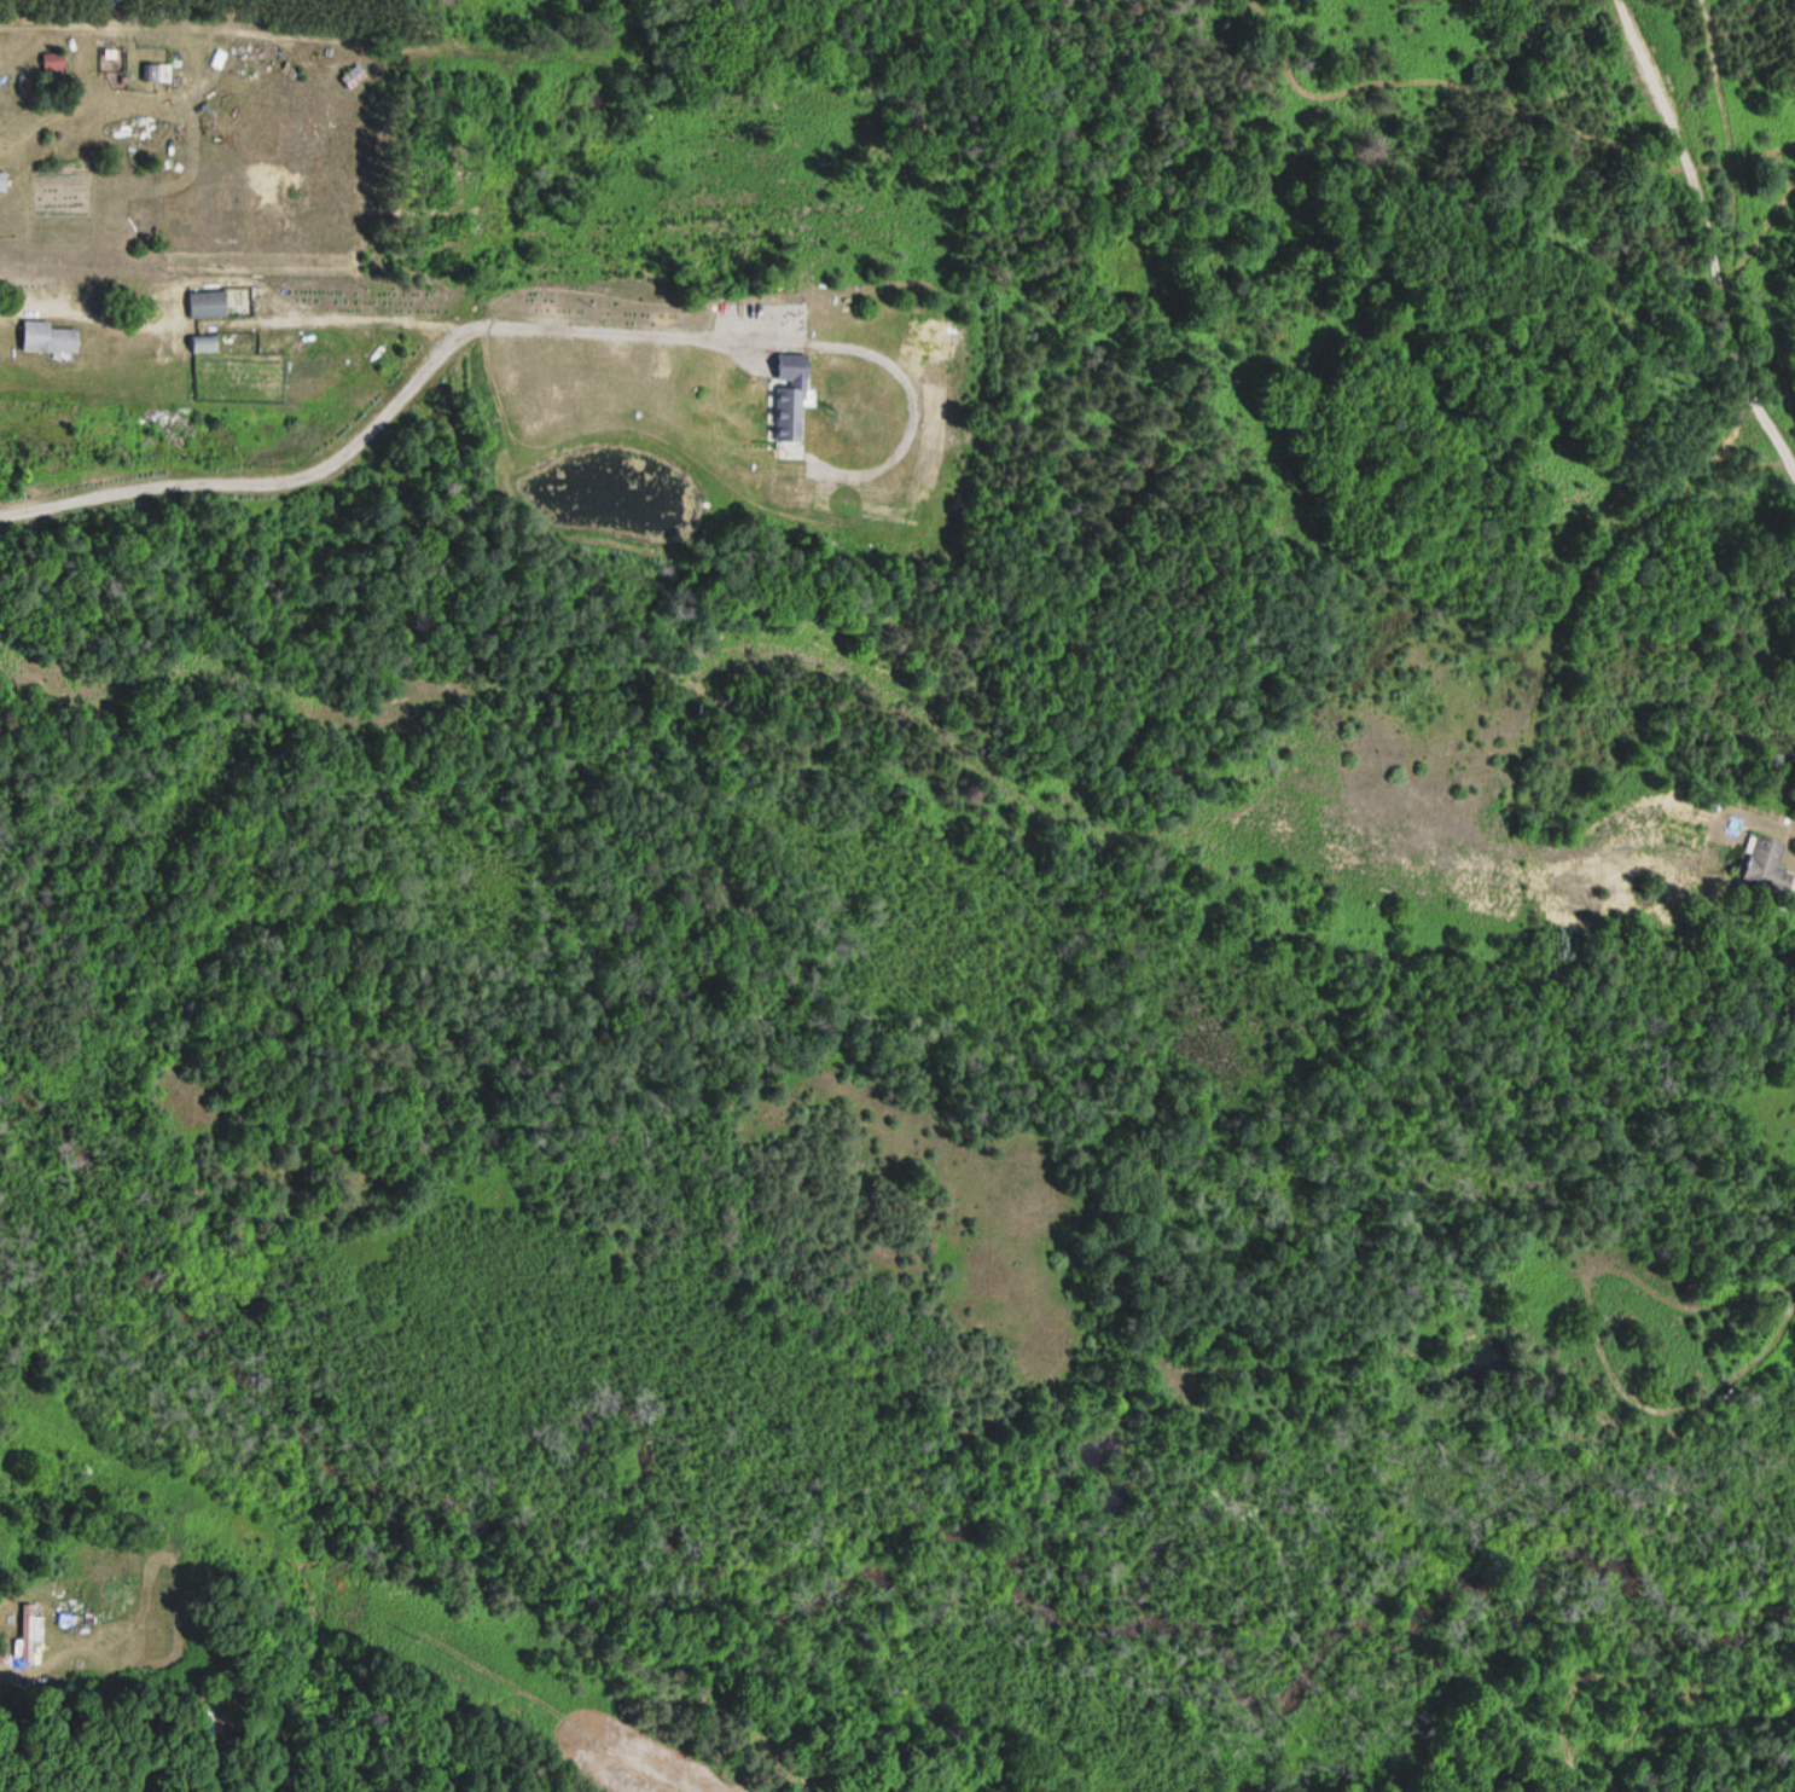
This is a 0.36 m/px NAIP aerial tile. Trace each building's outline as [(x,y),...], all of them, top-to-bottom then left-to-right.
[(349,91),(366,76),(357,65),(340,80),(349,91)] [(164,81),(164,66),(144,66),(144,81),(164,81)] [(227,294),(189,294),(189,320),(227,320),(227,294)] [(78,330),(51,330),(51,323),(24,323),(23,354),(78,354),(78,330)] [(191,336),(191,354),(217,354),(217,336),(191,336)] [(764,443),(775,444),(774,460),(803,461),(807,356),(776,355),(776,380),(766,380),(764,443)] [(1787,847),(1756,836),(1741,878),(1772,889),(1787,847)] [(31,1606),(21,1606),(21,1662),(31,1662),(31,1606)]
